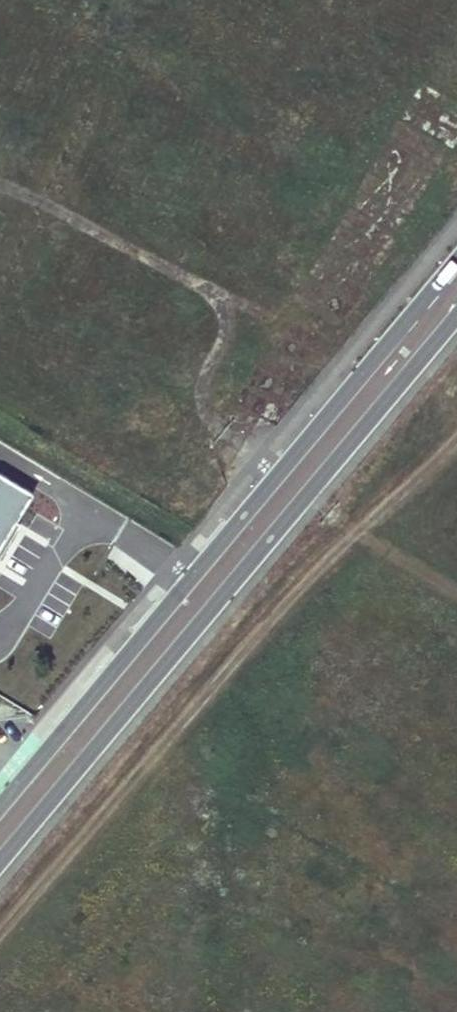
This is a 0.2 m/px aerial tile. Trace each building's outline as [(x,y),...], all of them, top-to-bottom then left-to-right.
[(32,490),(0,470),(0,543),(32,490)]
